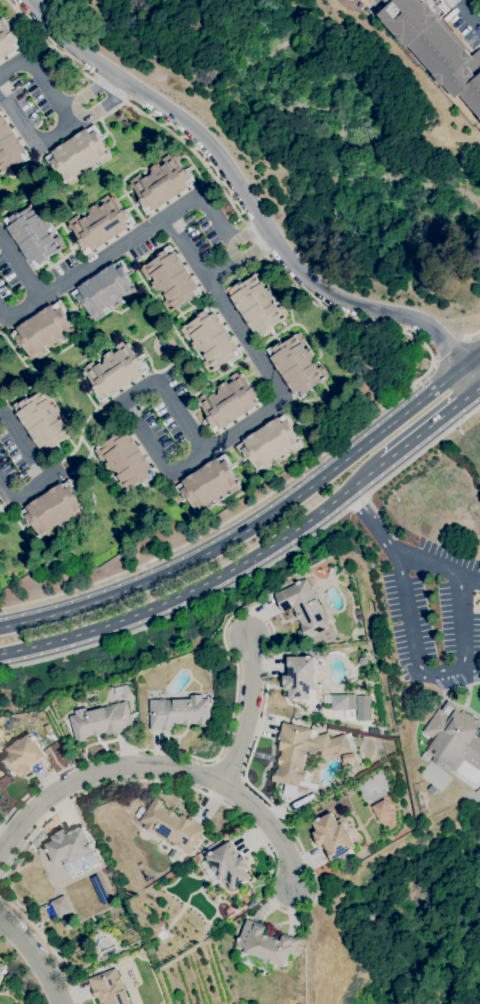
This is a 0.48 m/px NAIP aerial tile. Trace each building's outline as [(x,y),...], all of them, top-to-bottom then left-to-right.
[(383,10),(374,0),(431,0),(432,2),(431,3),(431,4),(429,5),(438,15),(437,15),(439,18),(438,19),(463,48),(464,47),(472,56),(479,48),(479,120),(459,96),(455,99),(443,85),(435,76),(434,77),(407,47),(406,48),(402,44),(402,43),(383,21),(383,20),(378,14),(383,10)] [(17,49),(0,60),(0,14),(2,17),(4,20),(11,31),(13,30),(16,35),(17,35),(23,43),(16,48),(17,49)] [(3,172),(0,174),(0,173),(0,114),(1,116),(3,115),(26,150),(25,151),(29,158),(17,166),(17,165),(15,166),(14,165),(7,169),(8,170),(3,173),(3,172)] [(69,186),(66,183),(66,184),(64,181),(63,181),(60,177),(62,176),(57,169),(55,170),(50,162),(49,163),(45,157),(52,153),(51,151),(86,128),(87,129),(94,125),(99,132),(97,133),(102,140),(100,141),(105,148),(106,147),(109,151),(108,151),(110,154),(109,155),(111,158),(101,165),(98,161),(94,163),(97,167),(88,172),(86,170),(82,169),(79,170),(81,172),(76,176),(79,180),(69,186)] [(146,214),(142,208),(143,207),(138,199),(140,198),(135,191),(134,192),(131,188),(132,187),(130,185),(131,184),(129,181),(131,179),(139,173),(142,178),(143,178),(147,176),(148,177),(151,175),(147,169),(158,162),(161,166),(165,164),(161,159),(172,152),(174,156),(175,155),(176,157),(177,157),(180,161),(178,162),(183,169),(185,168),(189,174),(190,173),(195,181),(188,185),(189,187),(154,210),(153,209),(146,214)] [(85,254),(81,248),(82,248),(77,240),(79,239),(74,232),(73,232),(69,227),(70,227),(69,225),(70,225),(68,221),(70,220),(70,219),(78,214),(81,219),(85,216),(86,218),(89,216),(89,211),(88,209),(97,203),(99,207),(103,205),(100,199),(108,194),(110,193),(113,196),(115,198),(115,197),(119,202),(117,203),(122,210),(124,209),(129,216),(130,216),(134,222),(127,226),(128,228),(93,251),(92,250),(85,254)] [(36,269),(32,261),(30,262),(7,227),(8,226),(3,219),(9,215),(10,217),(18,212),(19,213),(30,206),(33,204),(37,202),(44,212),(39,216),(41,220),(45,217),(51,225),(46,229),(49,234),(50,233),(53,238),(54,237),(54,238),(59,235),(64,242),(63,242),(65,245),(62,248),(60,250),(60,251),(56,254),(55,252),(48,257),(48,258),(41,263),(42,265),(36,269)] [(168,312),(162,302),(166,299),(165,299),(166,298),(163,294),(165,293),(163,291),(158,290),(156,291),(150,283),(154,280),(152,276),(147,279),(140,269),(144,267),(143,266),(146,264),(146,265),(157,257),(156,256),(164,251),(163,249),(169,245),(173,252),(175,251),(198,287),(197,288),(201,294),(195,298),(194,297),(187,302),(186,301),(175,308),(175,309),(173,311),(172,310),(168,312)] [(95,322),(92,318),(92,319),(90,316),(89,316),(86,313),(88,312),(83,304),(82,305),(76,296),(81,293),(77,287),(113,263),(113,265),(120,260),(125,267),(124,268),(128,275),(127,276),(134,287),(136,289),(136,290),(138,294),(128,300),(125,296),(124,297),(123,296),(120,298),(123,302),(114,308),(113,305),(108,304),(106,306),(106,307),(102,310),(103,311),(102,311),(105,315),(95,322)] [(260,338),(255,331),(253,332),(230,297),(231,296),(227,289),(233,285),(234,286),(241,281),(243,283),(254,275),(253,275),(256,273),(256,274),(260,271),(267,282),(263,285),(265,289),(269,286),(274,295),(269,299),(272,304),(274,302),(277,307),(282,304),(287,312),(286,312),(288,315),(285,317),(286,318),(283,319),(284,320),(279,323),(278,322),(271,326),(272,328),(264,333),(265,334),(260,338)] [(33,362),(31,359),(30,359),(29,357),(28,357),(25,353),(27,353),(22,345),(20,346),(15,339),(14,340),(10,333),(17,329),(16,328),(51,304),(52,306),(59,301),(63,308),(62,308),(67,315),(65,317),(72,328),(73,327),(75,330),(74,331),(76,334),(66,341),(63,336),(63,337),(62,336),(59,338),(62,343),(53,348),(52,347),(46,345),(44,347),(45,347),(41,350),(41,351),(40,352),(43,356),(33,362)] [(208,372),(201,362),(205,359),(203,355),(205,354),(203,351),(197,350),(196,351),(190,343),(194,341),(191,337),(187,340),(180,329),(183,327),(183,326),(186,324),(186,325),(197,318),(196,316),(204,311),(203,309),(209,306),(213,313),(215,312),(238,347),(237,348),(241,355),(236,359),(234,357),(226,362),(226,361),(215,368),(215,369),(212,371),(212,370),(208,372)] [(299,398),(295,392),(293,393),(270,357),(271,356),(267,349),(277,342),(278,344),(281,342),(282,343),(289,339),(288,337),(293,334),(293,335),(296,334),(300,331),(307,342),(303,345),(305,349),(308,347),(314,356),(312,357),(311,362),(312,364),(314,362),(317,367),(321,365),(328,375),(325,377),(325,378),(323,380),(324,380),(319,384),(318,382),(311,387),(312,388),(304,394),(305,395),(299,398)] [(100,401),(96,396),(97,395),(92,387),(93,386),(89,379),(88,379),(85,375),(85,374),(84,372),(82,368),(85,366),(92,361),(95,365),(100,362),(101,364),(103,363),(104,357),(103,355),(111,350),(113,353),(118,350),(115,346),(125,340),(127,343),(128,343),(130,345),(131,344),(134,349),(132,350),(136,357),(138,356),(143,364),(145,363),(149,368),(142,373),(143,375),(108,398),(107,397),(100,401)] [(214,432),(210,426),(211,425),(206,417),(208,416),(203,409),(202,410),(199,406),(199,405),(198,403),(199,402),(196,399),(206,392),(209,396),(214,393),(215,395),(217,394),(218,389),(216,390),(214,388),(225,380),(228,384),(231,381),(229,377),(239,370),(242,374),(242,373),(244,375),(245,375),(248,380),(246,381),(251,388),(252,386),(258,394),(259,393),(263,399),(256,404),(257,405),(222,429),(221,427),(214,432)] [(46,454),(41,447),(40,448),(16,413),(18,412),(13,405),(19,401),(20,402),(28,397),(29,399),(40,392),(40,391),(42,389),(43,390),(46,387),(53,398),(49,401),(51,405),(55,403),(61,411),(59,413),(57,418),(59,420),(61,418),(64,423),(68,420),(75,431),(71,434),(69,436),(65,439),(65,438),(58,443),(59,444),(51,449),(52,450),(46,454)] [(260,475),(258,472),(257,472),(255,470),(256,469),(248,458),(247,459),(241,451),(240,452),(237,446),(243,442),(242,440),(277,416),(279,418),(285,413),(289,419),(288,420),(293,428),(292,429),(296,436),(297,435),(300,439),(299,440),(301,443),(303,447),(293,453),(290,449),(286,452),(288,456),(280,461),(276,456),(271,459),(272,461),(268,464),(270,469),(260,475)] [(122,493),(115,483),(119,480),(116,475),(118,474),(117,472),(112,472),(112,471),(110,472),(104,464),(108,462),(105,458),(100,461),(93,450),(97,447),(100,445),(100,446),(111,438),(110,437),(118,432),(117,430),(123,426),(128,433),(129,433),(152,468),(151,469),(155,476),(149,480),(148,478),(140,483),(139,482),(129,489),(129,490),(126,492),(126,491),(122,493)] [(199,516),(196,512),(195,513),(194,510),(195,510),(187,498),(186,500),(180,492),(179,492),(175,487),(182,482),(181,481),(216,457),(217,459),(224,454),(229,461),(228,462),(232,469),(230,470),(238,481),(240,483),(239,484),(241,487),(231,494),(229,490),(224,493),(226,496),(218,502),(217,500),(211,498),(209,500),(211,502),(206,505),(208,510),(199,516)] [(43,541),(41,538),(40,538),(38,535),(39,535),(32,524),(30,525),(25,517),(24,518),(20,512),(27,507),(26,506),(61,483),(62,484),(69,480),(73,486),(72,486),(77,494),(75,495),(82,506),(83,506),(85,509),(84,509),(86,513),(76,519),(73,515),(69,518),(71,521),(63,527),(61,525),(56,524),(54,525),(55,527),(51,530),(54,535),(46,540),(46,539),(43,541)] [(338,577),(328,574),(331,564),(341,568),(338,577)] [(302,641),(297,631),(301,628),(300,625),(301,624),(299,620),(298,620),(294,613),(295,612),(293,607),(282,612),(276,600),(277,600),(274,594),(296,583),(296,582),(302,579),(302,580),(307,578),(311,587),(312,586),(314,592),(314,593),(326,618),(327,618),(330,624),(329,624),(331,627),(302,641)] [(297,700),(294,700),(294,699),(288,699),(288,690),(284,690),(284,685),(283,685),(283,675),(286,675),(286,657),(315,656),(315,669),(316,669),(316,676),(315,676),(315,685),(315,689),(310,690),(310,699),(297,699),(297,700)] [(124,699),(121,686),(129,684),(132,697),(124,699)] [(331,710),(331,694),(348,694),(348,709),(331,710)] [(161,730),(150,730),(149,700),(158,699),(165,699),(190,699),(190,695),(202,695),(202,698),(208,698),(209,726),(198,726),(198,723),(191,723),(191,725),(183,725),(183,724),(178,724),(178,728),(170,728),(171,730),(161,730)] [(476,720),(479,723),(479,726),(475,733),(479,736),(479,778),(475,785),(444,764),(441,768),(431,761),(434,757),(426,751),(430,745),(434,740),(422,731),(438,708),(440,710),(447,700),(462,710),(476,720)] [(76,743),(69,716),(75,714),(74,711),(86,708),(87,711),(111,705),(117,703),(126,701),(134,731),(123,733),(123,734),(114,736),(113,734),(106,736),(105,732),(100,734),(93,736),(92,735),(87,736),(87,737),(84,738),(85,741),(76,743)] [(312,729),(310,737),(313,738),(327,732),(330,739),(345,734),(351,750),(337,755),(336,751),(320,757),(317,748),(308,746),(303,769),(306,770),(303,781),(300,781),(299,785),(309,787),(307,794),(298,792),(299,787),(271,781),(273,772),(276,772),(276,769),(277,769),(278,764),(279,756),(281,756),(282,751),(279,750),(280,743),(278,742),(279,733),(280,733),(282,722),(312,729)] [(378,735),(367,733),(368,727),(379,729),(378,735)] [(5,771),(0,764),(0,758),(5,755),(3,751),(14,743),(14,742),(19,739),(20,740),(30,733),(33,736),(34,736),(36,739),(35,739),(46,756),(45,756),(46,757),(31,767),(32,770),(25,775),(24,774),(19,777),(17,774),(10,779),(7,774),(6,775),(4,772),(5,771)] [(427,762),(420,757),(424,752),(431,756),(427,762)] [(344,763),(342,755),(354,753),(355,760),(344,763)] [(431,771),(425,766),(429,761),(436,765),(431,771)] [(189,853),(181,848),(175,845),(175,844),(155,831),(153,834),(143,827),(145,824),(139,820),(154,797),(162,802),(161,804),(163,805),(162,806),(168,810),(168,809),(175,813),(174,814),(183,819),(184,817),(187,818),(188,816),(197,821),(196,822),(205,827),(189,853)] [(379,821),(371,806),(385,798),(393,813),(379,821)] [(330,861),(321,844),(318,846),(314,837),(315,837),(312,833),(316,830),(312,822),(317,820),(316,819),(319,817),(320,818),(331,812),(336,820),(340,818),(347,830),(348,830),(351,836),(350,836),(356,847),(352,850),(353,852),(350,853),(349,851),(330,861)] [(68,874),(64,865),(62,860),(53,864),(48,852),(47,853),(46,849),(44,844),(53,840),(51,836),(55,834),(55,833),(64,829),(65,832),(82,824),(91,843),(93,846),(92,847),(94,851),(93,851),(95,856),(102,853),(106,862),(100,865),(98,861),(90,864),(92,869),(83,873),(81,868),(68,874)] [(205,848),(201,844),(205,840),(209,844),(205,848)] [(233,890),(227,881),(223,884),(215,872),(215,873),(211,867),(212,867),(206,856),(209,854),(209,853),(212,851),(212,852),(230,840),(240,857),(243,855),(248,863),(247,863),(250,868),(245,871),(250,878),(246,881),(246,882),(244,884),(243,883),(233,890)] [(57,918),(50,901),(63,895),(71,911),(57,918)] [(272,973),(249,964),(248,965),(238,961),(242,951),(235,947),(246,919),(266,927),(263,933),(280,940),(282,935),(283,935),(283,933),(299,940),(293,955),(290,953),(284,967),(276,964),(272,973)] [(103,1003),(100,1003),(97,997),(95,998),(91,990),(92,989),(88,979),(116,967),(120,977),(122,982),(121,983),(130,1003),(103,1003)]
